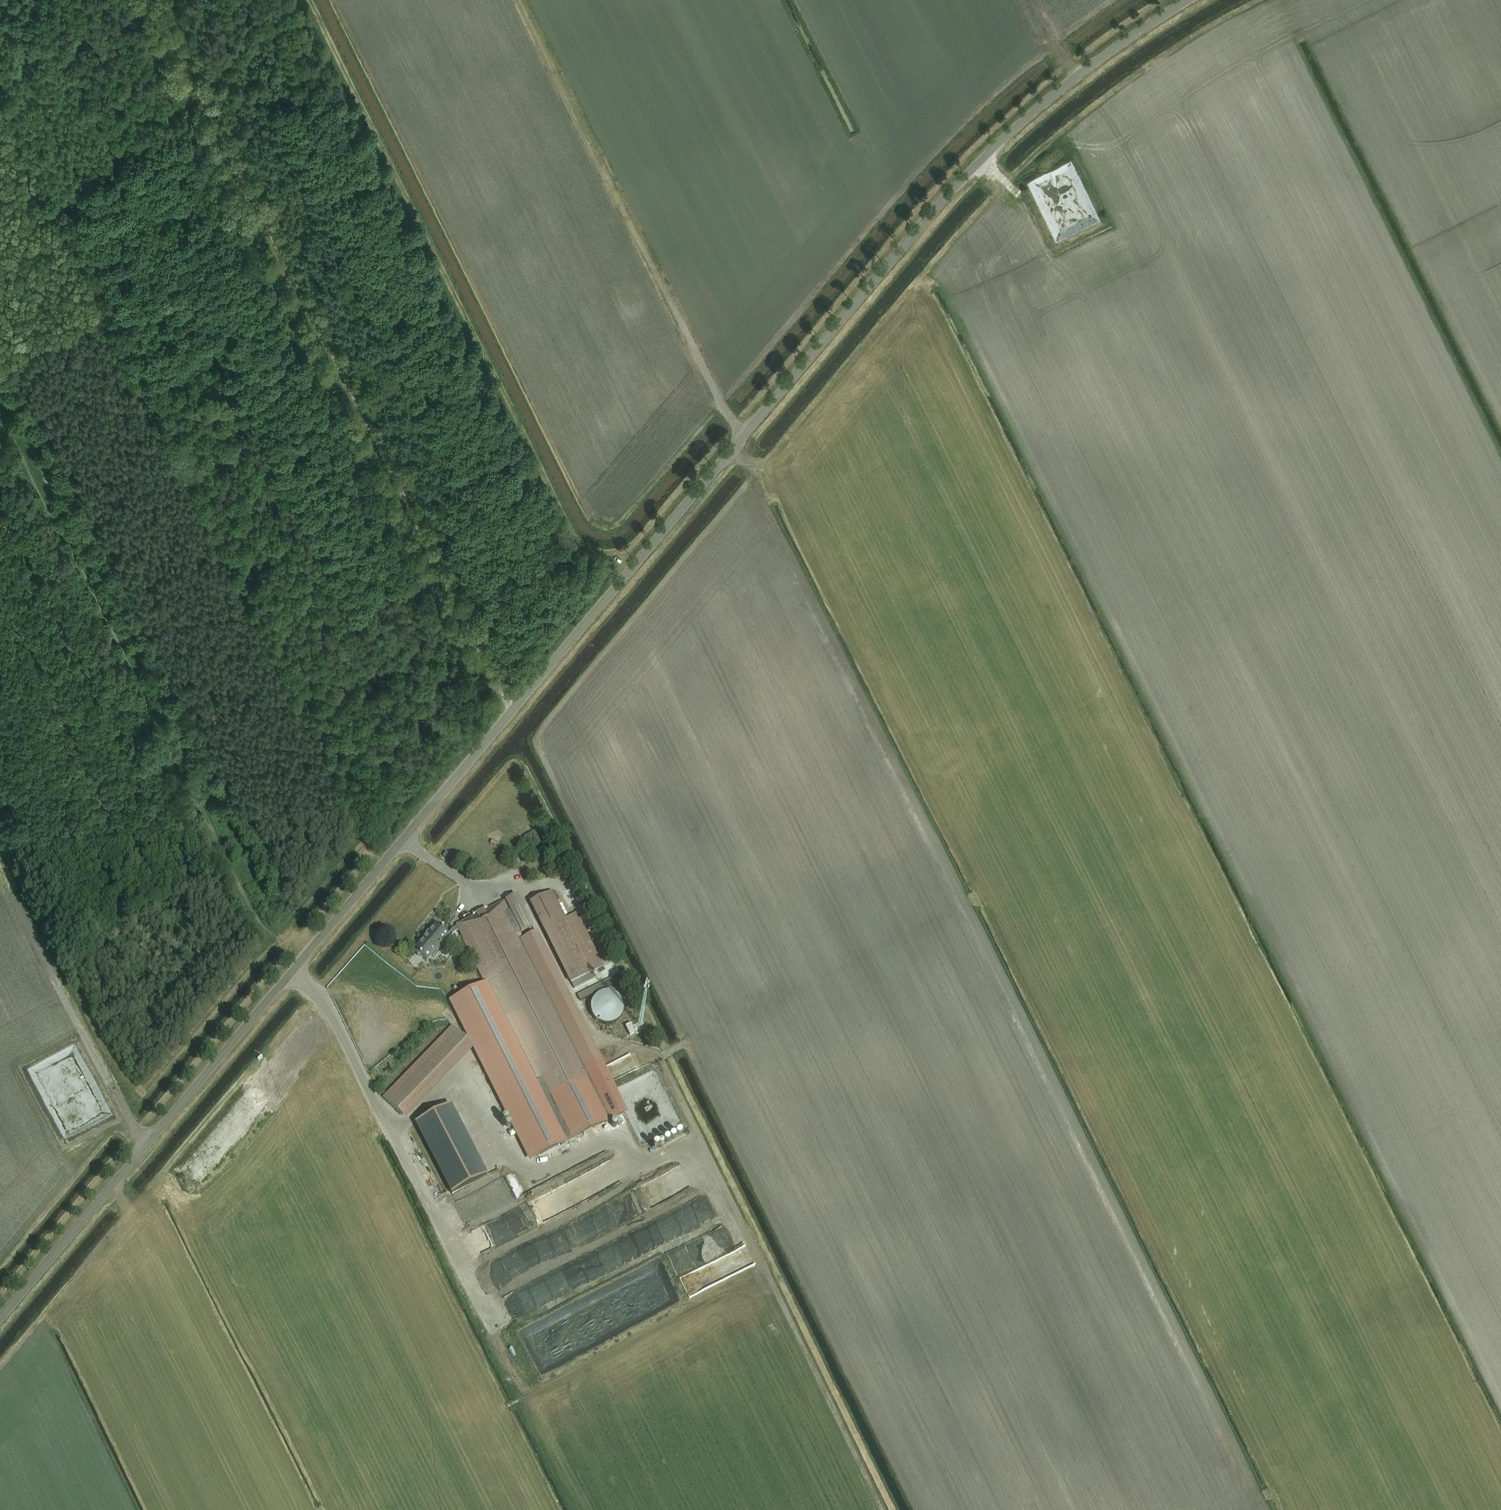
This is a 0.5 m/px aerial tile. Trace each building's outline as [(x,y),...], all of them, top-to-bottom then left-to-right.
[(529,843),(546,835),(542,827),(525,836),(529,843)] [(566,919),(552,892),(530,903),(571,984),(603,968),(576,914),(566,919)] [(459,930),(486,984),(548,1108),(595,1085),(587,1069),(600,1062),(533,928),(517,896),(503,902),(484,912),(484,911),(476,915),(477,916),(457,926),(452,929),(452,931),(449,935),(436,925),(433,929),(431,928),(426,934),(427,935),(414,952),(426,962),(431,956),(435,959),(447,945),(445,944),(454,933),(459,930)] [(605,1026),(608,1026),(611,1025),(614,1024),(616,1023),(619,1020),(621,1016),(622,1013),(623,1011),(623,1008),(622,1005),(621,1002),(620,1000),(618,998),(616,996),(614,994),(611,993),(608,993),(605,993),(603,993),(600,994),(597,995),(595,997),(593,999),(592,1001),(590,1004),(590,1006),(589,1009),(590,1012),(590,1015),(592,1017),(593,1020),(595,1022),(597,1023),(600,1025),(603,1025),(605,1026)] [(635,1034),(631,1025),(624,1028),(626,1032),(622,1034),(623,1037),(628,1035),(629,1037),(635,1034)] [(383,1098),(401,1115),(470,1044),(452,1026),(383,1098)] [(448,1194),(487,1178),(455,1104),(417,1120),(448,1194)]
